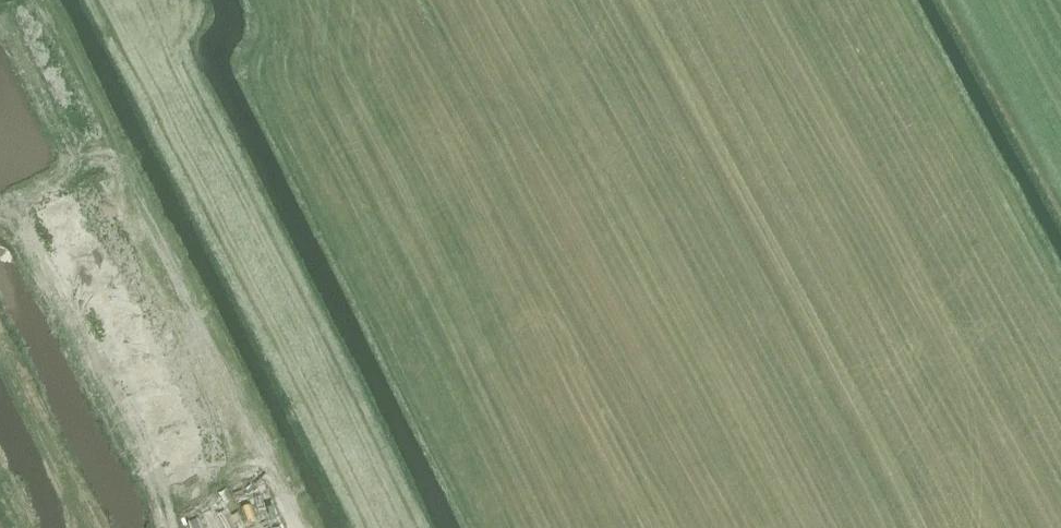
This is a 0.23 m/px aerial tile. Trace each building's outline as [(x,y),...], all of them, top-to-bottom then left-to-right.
[(243,495),(251,507),(242,512),(252,527),(255,527),(270,518),(251,489),(243,495)]
